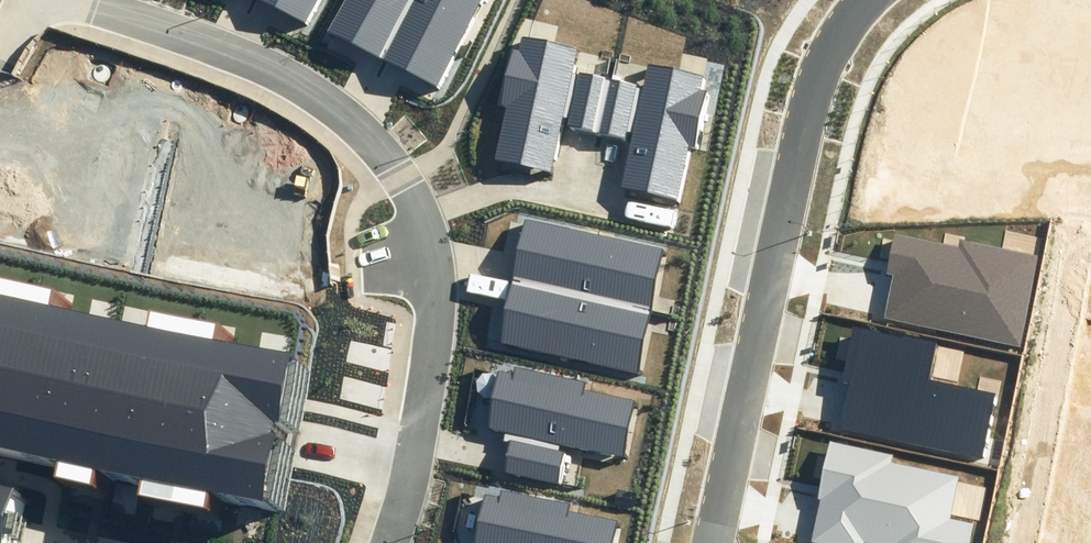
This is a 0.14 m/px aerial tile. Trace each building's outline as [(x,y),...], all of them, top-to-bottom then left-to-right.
[(309,24),(321,0),(259,0),(309,24)] [(388,62),(417,0),(348,0),(331,35),(388,62)] [(444,88),(487,0),(417,0),(388,62),(444,88)] [(599,132),(611,76),(577,68),(581,49),(522,36),(519,50),(514,49),(501,106),(506,107),(495,157),(552,170),(563,124),(599,132)] [(644,84),(611,76),(599,132),(632,139),(621,185),(679,198),(691,146),(695,147),(708,91),(701,90),(704,76),(648,63),(644,84)] [(650,308),(661,248),(524,220),(512,282),(650,308)] [(893,276),(884,318),(1020,347),(1039,256),(961,239),(959,247),(894,233),(886,274),(893,276)] [(637,370),(650,308),(512,282),(500,343),(637,370)] [(0,292),(0,450),(265,506),(297,355),(0,292)] [(850,383),(840,428),(983,458),(996,396),(929,382),(937,345),(855,328),(844,382),(850,383)] [(510,431),(502,474),(560,485),(567,448),(623,458),(635,393),(585,384),(586,377),(516,365),(515,372),(499,369),(488,428),(510,431)] [(973,524),(950,519),(960,476),(891,461),(893,453),(829,440),(816,499),(821,500),(812,541),(820,542),(865,542),(867,542),(969,542),(973,524)] [(29,487),(0,481),(0,542),(17,542),(29,487)] [(620,518),(569,509),(571,502),(501,489),(499,496),(483,494),(474,542),(615,542),(620,518)]
